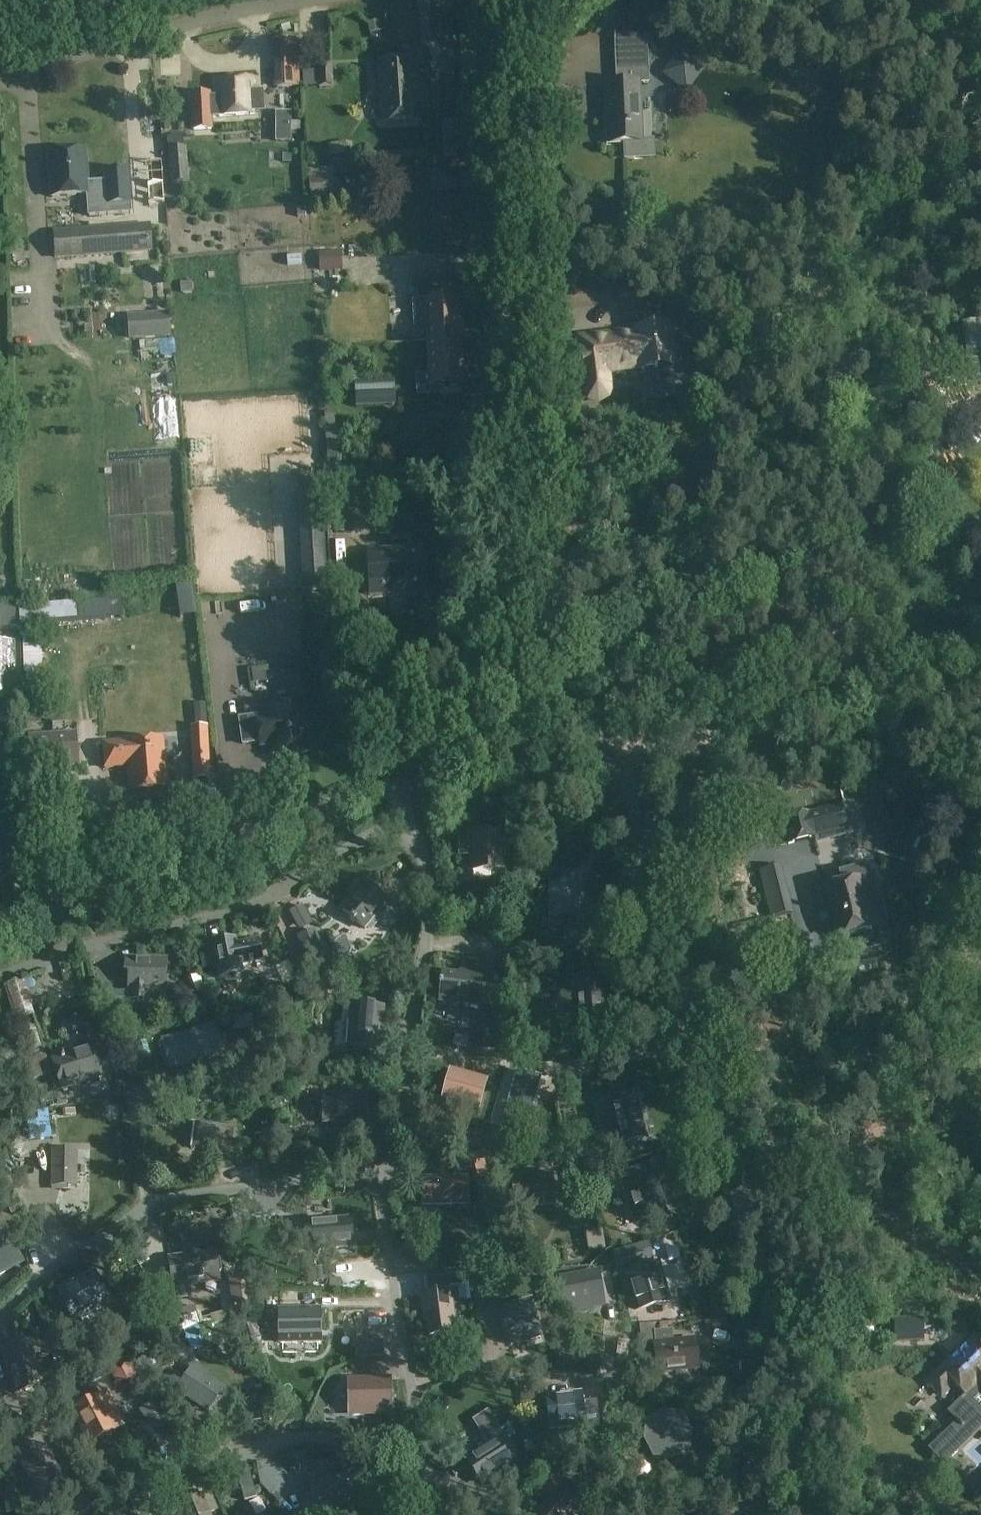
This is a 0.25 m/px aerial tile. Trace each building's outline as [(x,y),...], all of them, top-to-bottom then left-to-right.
[(368,23),(367,23),(369,33),(381,31),(379,21),(368,23)] [(616,83),(605,84),(608,144),(623,143),(624,161),(655,160),(654,140),(643,141),(640,84),(649,84),(646,35),(614,36),(616,83)] [(297,38),(273,39),(275,87),(299,86),(297,38)] [(417,85),(426,85),(425,53),(408,54),(408,60),(377,61),(379,85),(392,84),(392,89),(417,88),(417,85)] [(333,63),(317,64),(319,88),(335,87),(333,63)] [(209,94),(192,95),(194,131),(211,130),(210,116),(219,116),(219,117),(255,115),(254,113),(263,112),(262,93),(253,94),(253,91),(253,79),(217,81),(218,96),(218,98),(210,98),(209,94)] [(392,84),(379,85),(380,110),(381,122),(420,120),(419,108),(428,108),(426,85),(417,85),(417,88),(392,89),(392,84)] [(291,113),(275,113),(276,122),(291,121),(291,113)] [(464,160),(462,122),(443,123),(445,160),(464,160)] [(148,148),(161,145),(157,127),(144,130),(148,148)] [(329,157),(353,156),(352,143),(328,145),(329,157)] [(189,182),(187,165),(186,147),(168,148),(171,184),(189,182)] [(86,150),(47,153),(51,205),(84,203),(86,219),(132,215),(129,170),(104,172),(105,182),(89,183),(86,150)] [(354,160),(340,160),(341,175),(354,175),(354,160)] [(833,170),(823,164),(815,177),(826,183),(833,170)] [(448,170),(430,170),(430,172),(432,191),(432,192),(475,190),(474,172),(474,168),(473,169),(448,170)] [(310,178),(308,178),(310,199),(332,197),(330,175),(310,178)] [(156,197),(133,199),(134,212),(156,210),(156,197)] [(153,252),(151,225),(52,232),(54,259),(153,252)] [(319,253),(320,271),(342,269),(341,252),(319,253)] [(415,343),(429,342),(431,376),(417,376),(418,395),(434,395),(434,387),(461,386),(459,341),(463,341),(463,329),(458,329),(457,301),(413,303),(415,343)] [(170,315),(133,316),(134,337),(171,336),(170,315)] [(980,352),(980,321),(962,324),(967,354),(980,352)] [(641,369),(674,365),(669,326),(637,330),(637,332),(579,339),(583,374),(584,392),(587,401),(598,405),(610,397),(612,388),(610,371),(641,367),(641,369)] [(395,382),(355,384),(356,407),(396,405),(395,382)] [(324,489),(295,491),(302,591),(330,589),(324,489)] [(422,552),(372,555),(374,592),(425,589),(422,552)] [(361,601),(340,604),(349,653),(369,650),(361,601)] [(79,631),(78,611),(21,612),(22,633),(79,631)] [(44,635),(23,635),(24,689),(45,689),(44,635)] [(8,671),(16,671),(15,643),(0,643),(0,696),(8,695),(8,671)] [(686,664),(676,667),(679,676),(688,673),(686,664)] [(307,752),(306,741),(301,703),(271,707),(273,717),(258,720),(257,716),(239,718),(242,744),(260,741),(260,745),(274,743),(276,756),(307,752)] [(195,724),(189,725),(192,778),(210,776),(207,724),(207,711),(194,712),(195,724)] [(79,766),(77,733),(28,736),(30,769),(79,766)] [(164,738),(103,742),(105,768),(128,767),(129,791),(167,789),(165,757),(164,738)] [(843,805),(781,821),(787,847),(848,831),(843,805)] [(0,826),(0,838),(4,867),(13,865),(14,871),(26,870),(18,818),(6,820),(7,825),(0,826)] [(505,870),(504,837),(459,839),(459,856),(470,856),(471,871),(505,870)] [(841,885),(823,889),(836,938),(871,929),(880,927),(868,877),(841,885)] [(387,901),(368,885),(346,911),(365,928),(387,901)] [(550,885),(550,919),(578,919),(578,885),(550,885)] [(298,903),(312,923),(329,911),(315,891),(298,903)] [(299,936),(304,950),(309,963),(325,956),(315,930),(299,936)] [(265,963),(261,938),(237,942),(237,939),(212,942),(217,979),(244,975),(242,966),(265,963)] [(127,958),(127,972),(130,972),(129,999),(150,999),(151,992),(155,992),(165,983),(166,959),(127,958)] [(292,967),(280,972),(285,983),(297,979),(292,967)] [(485,986),(486,974),(460,972),(460,974),(441,973),(438,1003),(494,1007),(494,1006),(500,1006),(500,998),(494,998),(495,987),(485,986)] [(602,977),(574,979),(578,1023),(606,1020),(602,977)] [(35,1014),(24,982),(7,988),(18,1020),(35,1014)] [(192,997),(183,1000),(187,1014),(209,1007),(205,993),(192,997)] [(387,1051),(388,1036),(383,1036),(385,1005),(348,1003),(345,1049),(387,1051)] [(216,1024),(162,1041),(171,1070),(225,1053),(216,1024)] [(489,1026),(479,1032),(485,1041),(494,1035),(493,1033),(489,1026)] [(467,1040),(456,1036),(453,1046),(465,1049),(467,1040)] [(32,1078),(51,1074),(46,1054),(44,1055),(42,1045),(25,1049),(32,1078)] [(102,1075),(93,1046),(52,1058),(61,1087),(102,1075)] [(7,1048),(0,1051),(0,1063),(11,1058),(7,1048)] [(451,1071),(442,1104),(480,1114),(489,1082),(451,1071)] [(540,1078),(517,1072),(503,1123),(526,1130),(540,1078)] [(973,1072),(972,1097),(980,1097),(980,1073),(973,1072)] [(634,1092),(608,1099),(620,1147),(647,1140),(634,1092)] [(322,1125),(368,1125),(367,1094),(322,1095),(323,1101),(319,1104),(319,1115),(322,1117),(322,1125)] [(228,1152),(232,1128),(197,1123),(193,1147),(228,1152)] [(77,1185),(77,1149),(53,1149),(52,1185),(77,1185)] [(623,1185),(636,1226),(670,1215),(657,1174),(648,1176),(645,1165),(623,1172),(627,1184),(623,1185)] [(551,1172),(511,1176),(515,1208),(554,1204),(551,1172)] [(441,1207),(468,1210),(472,1186),(428,1180),(426,1198),(442,1200),(441,1207)] [(309,1253),(353,1250),(351,1220),(307,1223),(309,1253)] [(584,1233),(587,1253),(604,1250),(602,1231),(584,1233)] [(10,1237),(0,1242),(0,1274),(23,1261),(10,1237)] [(221,1283),(217,1251),(199,1253),(199,1252),(185,1254),(185,1255),(170,1257),(174,1289),(176,1289),(178,1300),(189,1299),(187,1288),(221,1283)] [(629,1270),(624,1271),(634,1309),(667,1301),(663,1286),(657,1265),(651,1266),(630,1272),(629,1270)] [(73,1322),(112,1303),(96,1271),(57,1290),(73,1322)] [(597,1272),(561,1279),(567,1313),(590,1309),(589,1304),(602,1302),(597,1272)] [(458,1334),(452,1287),(463,1286),(461,1276),(427,1279),(428,1293),(421,1294),(424,1322),(428,1322),(429,1337),(458,1334)] [(477,1311),(495,1307),(490,1285),(473,1288),(477,1311)] [(500,1308),(505,1327),(510,1342),(529,1337),(531,1340),(542,1337),(536,1317),(532,1299),(500,1308)] [(200,1325),(194,1306),(183,1309),(189,1328),(200,1325)] [(319,1310),(280,1311),(281,1344),(320,1343),(319,1310)] [(895,1320),(896,1341),(923,1340),(922,1319),(895,1320)] [(672,1330),(640,1333),(641,1347),(654,1345),(657,1373),(698,1369),(696,1340),(673,1342),(672,1330)] [(926,1383),(941,1399),(942,1399),(955,1386),(965,1396),(949,1411),(947,1412),(956,1421),(928,1449),(944,1465),(980,1429),(980,1348),(973,1340),(940,1369),(926,1383)] [(356,1357),(364,1357),(364,1343),(356,1343),(356,1357)] [(147,1356),(138,1362),(144,1372),(154,1366),(147,1356)] [(88,1365),(82,1357),(75,1362),(80,1370),(88,1365)] [(133,1358),(109,1370),(114,1380),(139,1369),(133,1358)] [(225,1388),(198,1371),(182,1395),(208,1413),(225,1388)] [(389,1381),(355,1381),(356,1413),(390,1413),(389,1381)] [(108,1391),(69,1410),(87,1446),(126,1427),(108,1391)] [(582,1392),(546,1396),(550,1431),(582,1428),(582,1430),(588,1429),(586,1436),(595,1438),(598,1428),(601,1428),(598,1405),(584,1406),(582,1392)] [(480,1396),(453,1409),(465,1434),(492,1421),(480,1396)] [(673,1459),(690,1450),(691,1429),(683,1413),(662,1411),(645,1421),(643,1440),(653,1459),(673,1459)] [(64,1479),(53,1461),(41,1441),(53,1433),(43,1417),(30,1424),(35,1432),(12,1446),(40,1493),(64,1479)] [(503,1436),(466,1460),(482,1484),(519,1460),(503,1436)] [(245,1502),(257,1498),(248,1467),(236,1471),(245,1502)] [(351,1498),(331,1478),(300,1509),(301,1510),(296,1514),(335,1514),(351,1498)] [(540,1514),(568,1514),(577,1504),(557,1488),(554,1485),(544,1497),(551,1502),(540,1514)] [(211,1514),(219,1511),(211,1491),(175,1505),(177,1509),(167,1513),(168,1514),(212,1514),(211,1514)]
